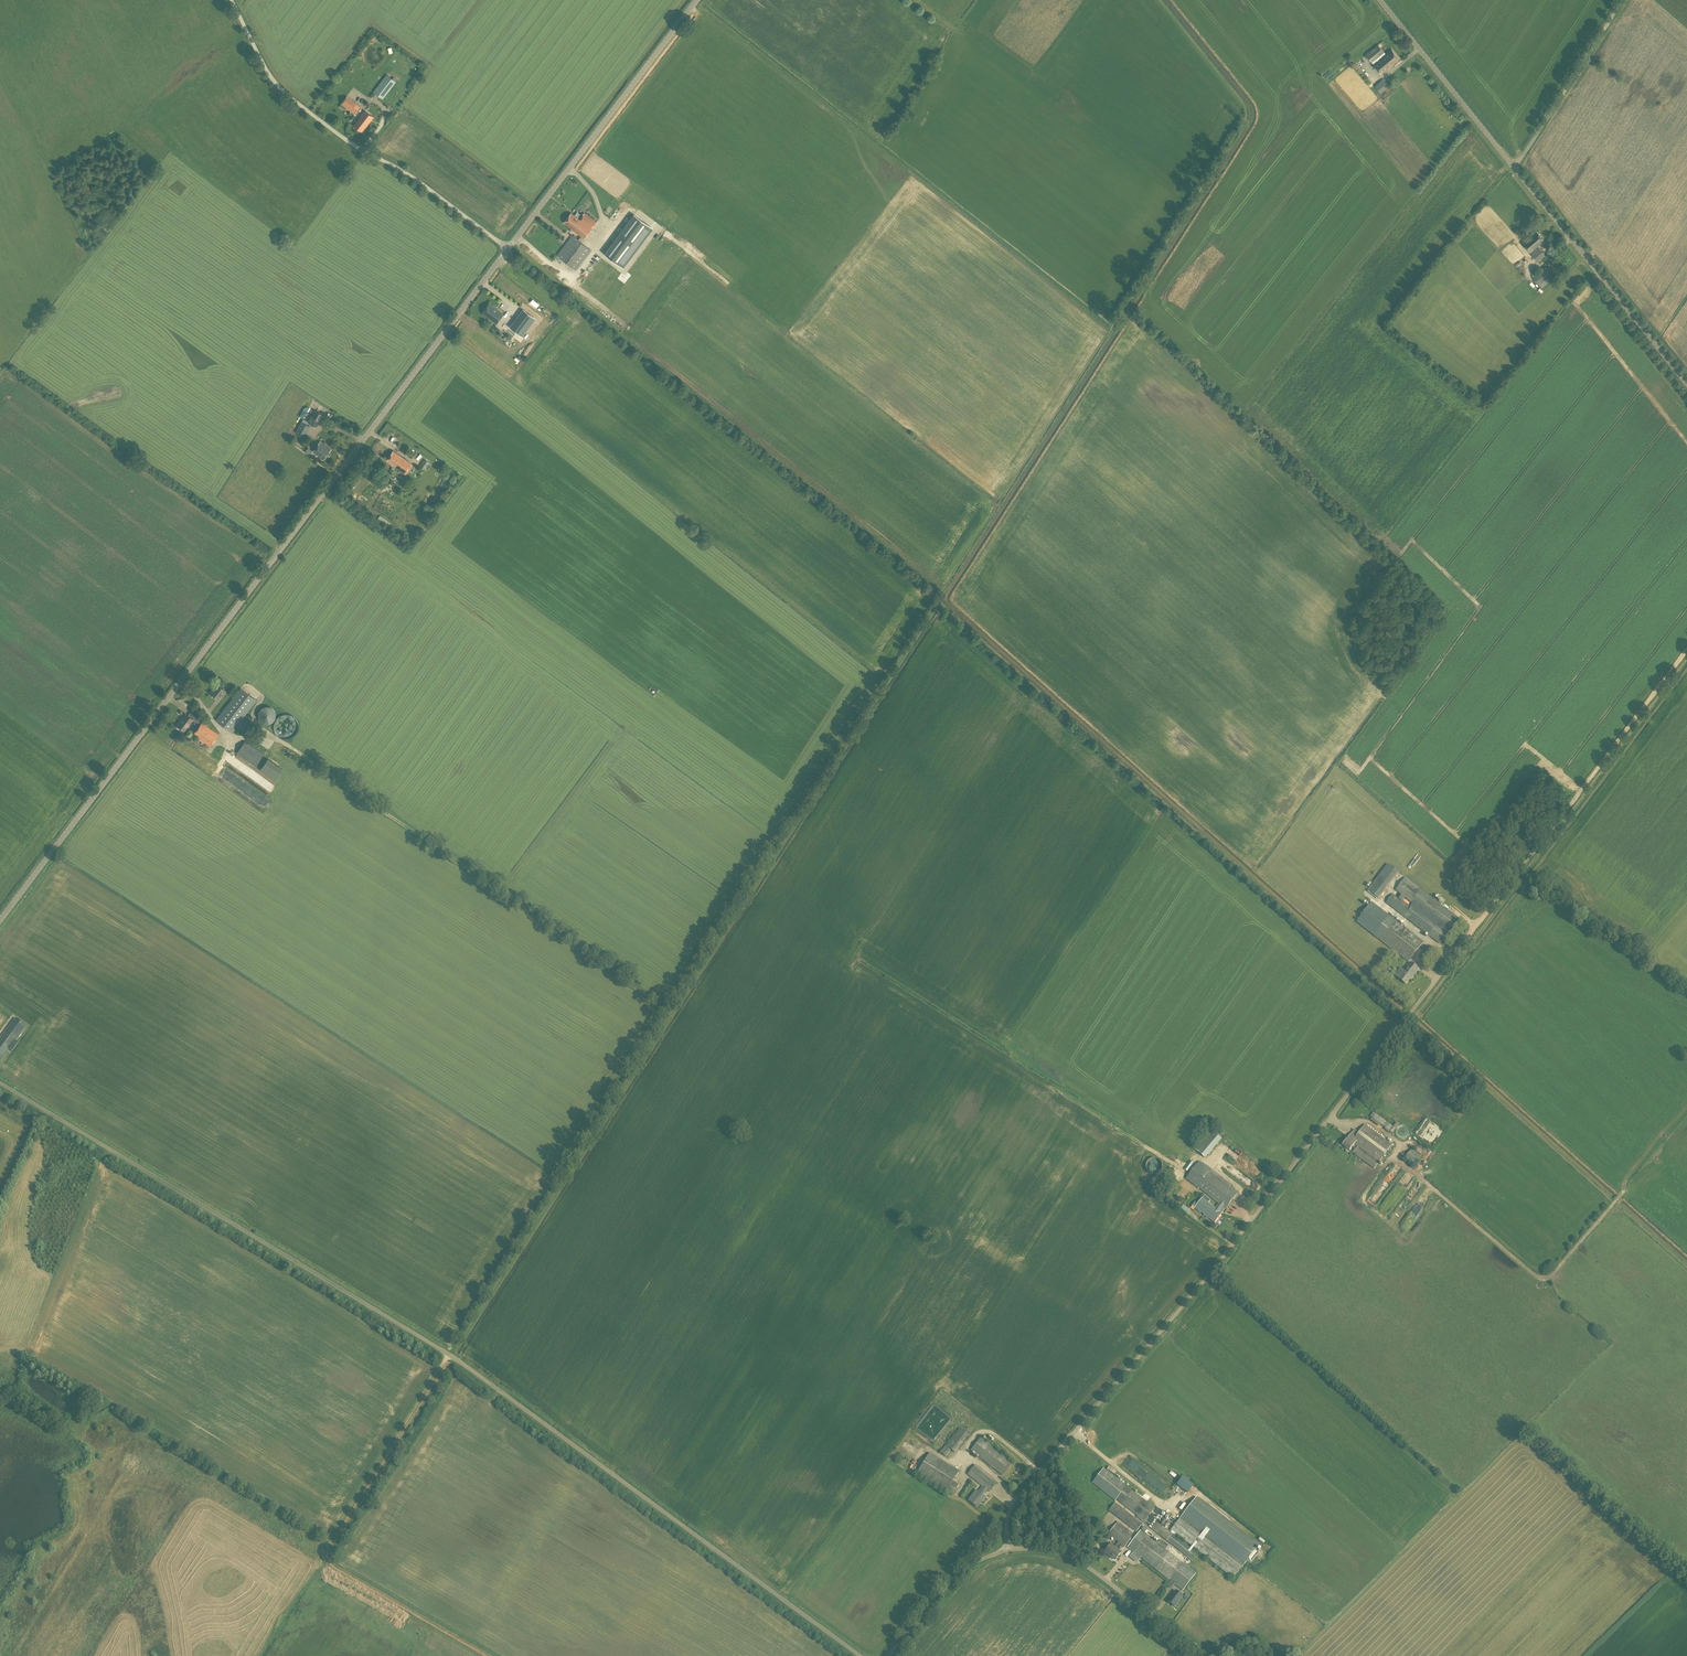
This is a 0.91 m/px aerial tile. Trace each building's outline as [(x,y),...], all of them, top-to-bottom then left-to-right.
[(1374,64),(1382,73),(1399,58),(1392,49),(1386,54),(1385,52),(1378,44),(1366,54),(1372,62),(1373,62),(1374,64)] [(383,99),(396,81),(387,74),(374,92),(383,99)] [(1381,93),(1389,86),(1384,78),(1375,86),(1381,93)] [(355,113),(360,106),(347,96),(341,103),(355,113)] [(359,117),(368,124),(374,117),(365,110),(359,117)] [(367,125),(368,124),(359,117),(358,119),(359,119),(354,125),(362,131),(366,125),(367,125)] [(584,213),(579,219),(571,213),(564,222),(584,238),(596,222),(584,213)] [(633,214),(604,253),(619,265),(649,226),(633,214)] [(1522,242),(1531,252),(1530,253),(1539,263),(1547,256),(1538,246),(1544,240),(1536,230),(1522,242)] [(576,269),(591,250),(574,236),(572,235),(560,250),(557,255),(576,269)] [(1557,269),(1563,264),(1559,260),(1554,264),(1557,269)] [(550,261),(547,266),(552,269),(555,264),(550,261)] [(1549,282),(1559,273),(1550,262),(1532,277),(1542,288),(1549,281),(1549,282)] [(503,313),(489,303),(482,312),(496,323),(503,313)] [(523,309),(518,316),(528,324),(533,316),(523,309)] [(624,328),(627,325),(620,320),(618,323),(624,328)] [(516,326),(514,330),(520,334),(522,331),(516,326)] [(314,409),(308,421),(317,426),(324,414),(314,409)] [(308,421),(303,419),(296,433),(304,437),(310,426),(307,424),(308,421)] [(323,459),(331,449),(320,441),(313,451),(323,459)] [(411,456),(414,451),(409,447),(405,452),(411,456)] [(405,473),(412,463),(393,450),(387,460),(405,473)] [(424,470),(430,462),(424,458),(419,466),(424,470)] [(380,515),(378,519),(388,526),(391,522),(380,515)] [(223,693),(225,690),(216,683),(209,692),(217,698),(222,692),(223,693)] [(232,733),(236,728),(235,727),(256,700),(241,687),(215,719),(232,733)] [(269,723),(272,721),(275,717),(275,712),(273,708),(269,706),(265,706),(261,708),(258,712),(258,716),(260,720),(264,723),(269,723)] [(193,719),(185,712),(180,718),(181,718),(176,725),(184,730),(193,719)] [(195,715),(193,719),(199,724),(202,720),(195,715)] [(248,734),(252,728),(242,719),(237,726),(248,734)] [(210,746),(215,739),(219,734),(202,721),(193,733),(210,746)] [(254,766),(263,753),(245,740),(236,753),(254,766)] [(274,780),(282,769),(268,758),(259,769),(274,780)] [(1379,899),(1399,873),(1388,864),(1367,890),(1379,899)] [(1415,876),(1424,878),(1427,867),(1418,864),(1416,873),(1416,872),(1415,876)] [(1426,883),(1432,887),(1438,879),(1432,875),(1426,883)] [(1450,932),(1460,920),(1405,878),(1396,891),(1413,904),(1410,907),(1393,894),(1386,903),(1440,944),(1449,932),(1450,932)] [(1424,942),(1372,902),(1356,922),(1409,962),(1424,942)] [(1451,907),(1449,911),(1460,917),(1462,913),(1451,907)] [(1429,945),(1421,955),(1426,960),(1435,950),(1429,945)] [(1410,963),(1404,971),(1398,978),(1406,985),(1412,977),(1412,978),(1419,969),(1410,963)] [(27,1026),(15,1018),(0,1038),(0,1063),(27,1026)] [(1393,1127),(1375,1114),(1371,1120),(1384,1130),(1384,1129),(1389,1132),(1392,1134),(1399,1125),(1397,1123),(1393,1127)] [(1358,1147),(1353,1153),(1375,1169),(1379,1163),(1393,1145),(1365,1125),(1357,1136),(1353,1132),(1343,1145),(1350,1151),(1354,1145),(1358,1147)] [(1401,1139),(1402,1139),(1403,1140),(1404,1139),(1405,1139),(1407,1139),(1408,1138),(1409,1137),(1409,1136),(1410,1135),(1410,1133),(1410,1132),(1410,1131),(1410,1130),(1409,1129),(1408,1127),(1406,1126),(1405,1125),(1404,1125),(1403,1125),(1402,1125),(1400,1125),(1399,1126),(1398,1126),(1397,1127),(1397,1128),(1396,1129),(1396,1130),(1396,1132),(1396,1133),(1396,1134),(1396,1135),(1397,1136),(1397,1137),(1398,1138),(1399,1139),(1401,1139)] [(1205,1156),(1222,1137),(1212,1128),(1195,1146),(1205,1156)] [(1186,1158),(1189,1153),(1181,1147),(1177,1152),(1186,1158)] [(1233,1156),(1236,1151),(1231,1147),(1227,1152),(1233,1156)] [(1421,1155),(1413,1148),(1411,1150),(1404,1159),(1413,1166),(1421,1155)] [(1239,1161),(1259,1177),(1263,1172),(1243,1156),(1239,1161)] [(1155,1159),(1154,1159),(1152,1159),(1151,1160),(1150,1160),(1149,1161),(1148,1162),(1147,1163),(1147,1164),(1146,1166),(1146,1167),(1146,1168),(1147,1170),(1147,1171),(1148,1172),(1149,1173),(1150,1174),(1151,1174),(1152,1175),(1154,1175),(1155,1175),(1156,1175),(1158,1174),(1159,1173),(1160,1173),(1161,1172),(1162,1170),(1162,1169),(1162,1168),(1162,1166),(1162,1165),(1162,1164),(1161,1162),(1160,1161),(1159,1160),(1158,1160),(1157,1159),(1155,1159)] [(1211,1205),(1204,1214),(1215,1222),(1222,1213),(1220,1212),(1224,1207),(1226,1208),(1237,1193),(1230,1187),(1231,1185),(1200,1161),(1187,1178),(1219,1203),(1215,1208),(1211,1205)] [(1233,1171),(1237,1175),(1241,1171),(1237,1167),(1233,1171)] [(1398,1189),(1403,1191),(1409,1179),(1404,1177),(1398,1189)] [(1204,1214),(1211,1205),(1208,1203),(1210,1200),(1204,1196),(1202,1199),(1198,1205),(1195,1202),(1192,1206),(1199,1211),(1204,1214)] [(1379,1209),(1383,1213),(1389,1207),(1385,1204),(1379,1209)] [(1188,1215),(1191,1211),(1184,1205),(1181,1209),(1188,1215)] [(1412,1211),(1403,1222),(1408,1227),(1418,1216),(1412,1211)] [(931,1412),(921,1429),(935,1437),(944,1420),(939,1417),(940,1414),(937,1412),(936,1415),(931,1412)] [(1003,1476),(1013,1463),(981,1438),(970,1451),(1003,1476)] [(946,1457),(951,1450),(945,1446),(940,1452),(946,1457)] [(952,1495),(959,1484),(953,1481),(959,1471),(929,1453),(917,1473),(952,1495)] [(1126,1462),(1132,1469),(1137,1464),(1131,1457),(1126,1462)] [(990,1492),(997,1483),(975,1465),(967,1474),(982,1486),(978,1492),(976,1490),(968,1500),(978,1507),(985,1498),(982,1496),(987,1490),(990,1492)] [(1142,1466),(1138,1470),(1150,1483),(1154,1479),(1142,1466)] [(1155,1508),(1103,1468),(1092,1483),(1115,1501),(1116,1499),(1141,1519),(1140,1520),(1143,1523),(1155,1508)] [(1153,1485),(1162,1491),(1166,1485),(1157,1479),(1153,1485)] [(1196,1497),(1170,1530),(1233,1579),(1247,1561),(1250,1564),(1259,1552),(1256,1550),(1259,1545),(1196,1497)] [(1136,1532),(1142,1524),(1115,1503),(1109,1511),(1136,1532)] [(1191,1560),(1196,1553),(1156,1522),(1151,1529),(1191,1560)] [(1116,1524),(1108,1534),(1118,1542),(1114,1547),(1110,1544),(1104,1552),(1115,1560),(1121,1552),(1119,1550),(1123,1545),(1125,1547),(1132,1537),(1132,1536),(1133,1534),(1120,1524),(1119,1526),(1116,1524)] [(1196,1573),(1183,1563),(1141,1530),(1127,1547),(1133,1552),(1182,1591),(1196,1573)] [(1171,1549),(1183,1562),(1186,1559),(1174,1547),(1171,1549)] [(1174,1607),(1182,1596),(1175,1590),(1167,1601),(1174,1607)]
